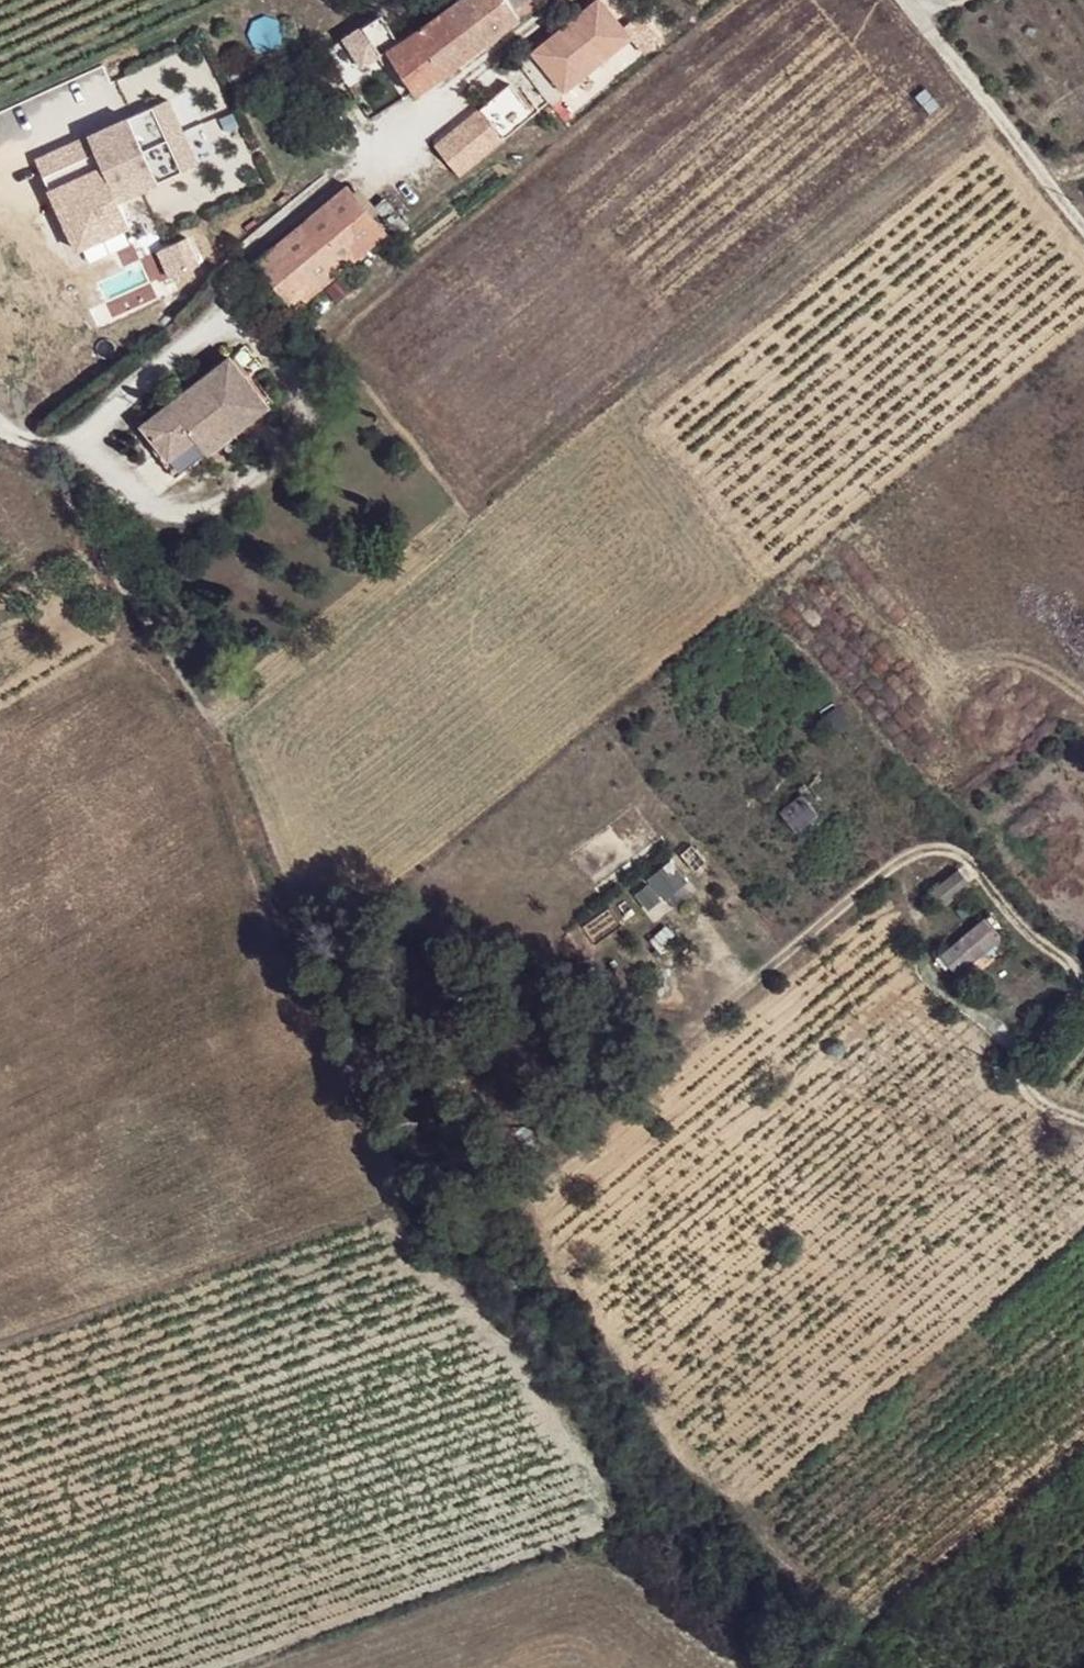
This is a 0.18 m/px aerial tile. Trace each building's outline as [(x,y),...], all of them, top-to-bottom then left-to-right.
[(522,20),(515,8),(509,0),(463,0),(417,33),(429,49),(400,68),(419,94),(522,20)] [(426,0),(400,0),(409,12),(426,0)] [(536,52),(567,92),(633,40),(602,0),(536,52)] [(365,71),(389,54),(391,52),(372,26),(345,45),(365,71)] [(389,54),(400,68),(429,49),(417,33),(391,52),(389,54)] [(167,99),(34,158),(75,251),(128,228),(114,198),(195,162),(167,99)] [(506,105),(486,121),(495,135),(517,119),(506,105)] [(478,111),(459,125),(476,149),(495,135),(486,121),(478,111)] [(476,149),(459,125),(435,143),(452,167),(476,149)] [(389,233),(350,186),(258,262),(294,309),(389,233)] [(229,357),(140,422),(154,441),(148,445),(171,476),(266,407),(229,357)] [(783,807),(797,828),(816,815),(803,794),(783,807)] [(633,802),(567,853),(596,890),(662,839),(633,802)] [(643,914),(690,897),(677,860),(630,878),(643,914)] [(958,865),(928,885),(939,902),(969,882),(958,865)] [(992,916),(938,942),(950,968),(1004,942),(992,916)]
